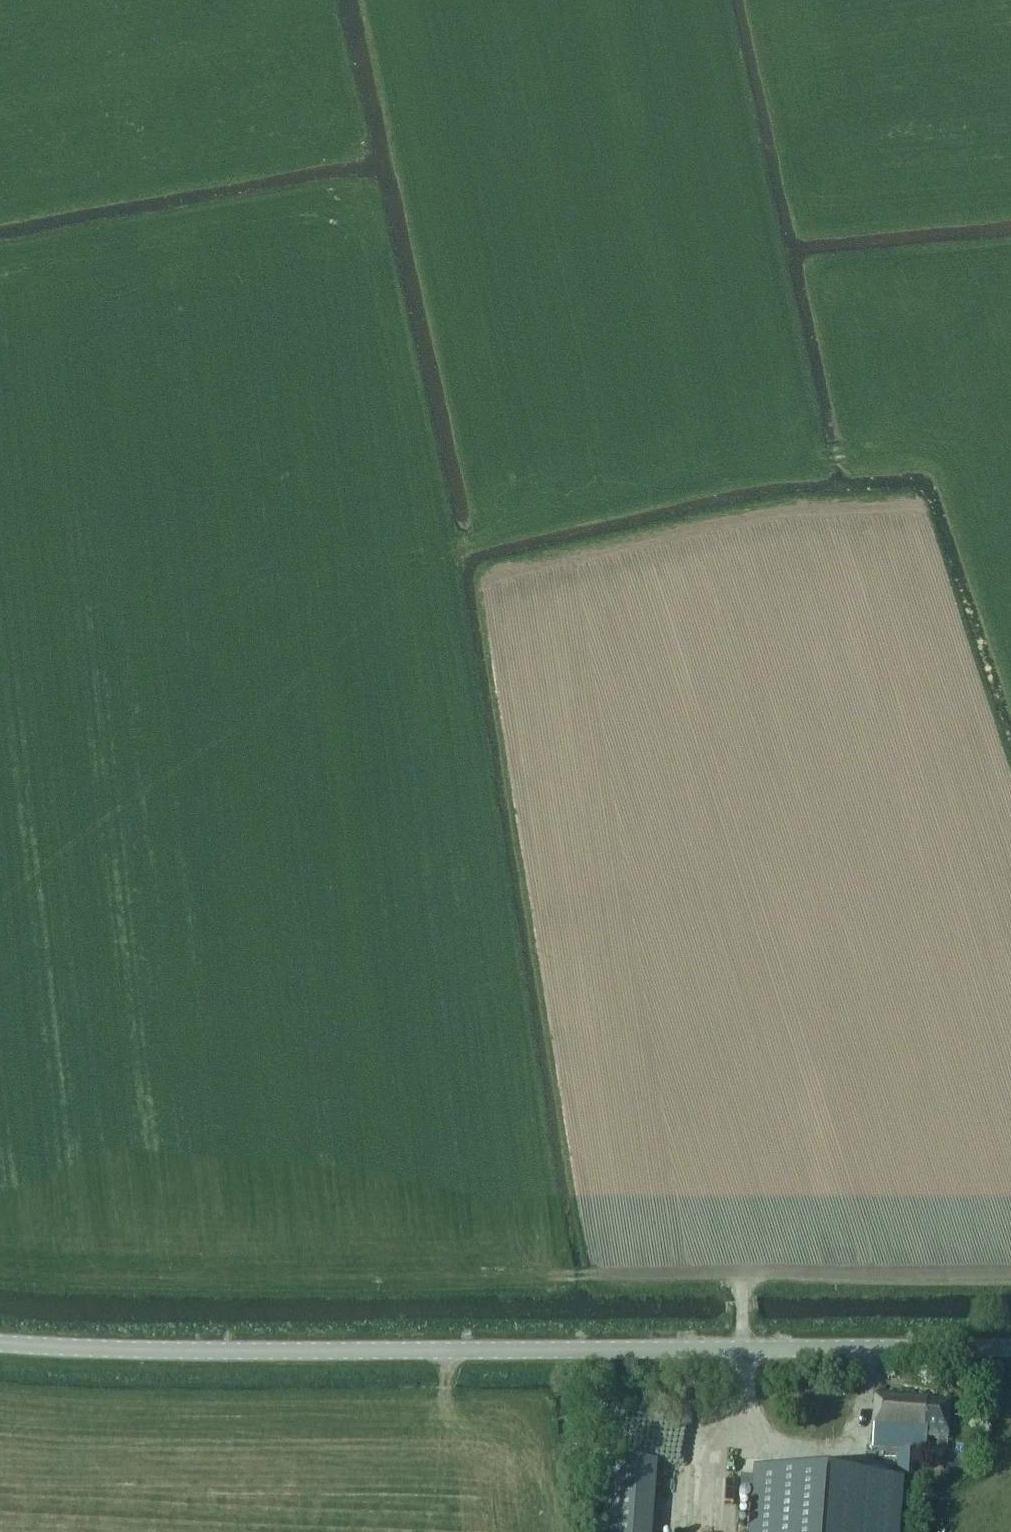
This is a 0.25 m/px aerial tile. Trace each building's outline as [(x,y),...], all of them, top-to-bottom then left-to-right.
[(872,1449),(895,1451),(925,1453),(926,1438),(950,1440),(952,1405),(928,1403),(929,1397),(876,1393),(872,1449)] [(607,1458),(601,1531),(650,1531),(655,1462),(607,1458)] [(900,1479),(759,1470),(759,1482),(751,1482),(750,1496),(758,1496),(755,1531),(896,1531),(900,1479)]
